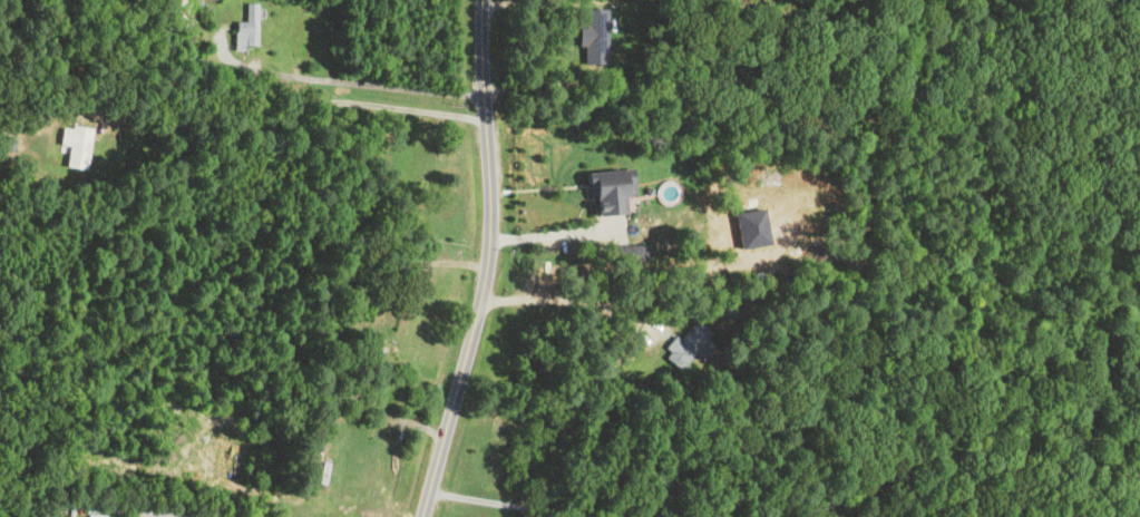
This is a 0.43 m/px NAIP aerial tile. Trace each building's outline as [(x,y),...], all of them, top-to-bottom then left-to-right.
[(255,45),(255,3),(244,3),(244,23),(233,23),(233,38),(240,38),(240,45),(255,45)] [(83,170),(88,129),(64,126),(59,167),(83,170)] [(588,216),(622,214),(621,196),(631,196),(630,170),(586,172),(588,216)] [(338,282),(358,279),(357,271),(337,274),(338,282)] [(711,346),(704,340),(709,333),(693,321),(678,340),(675,337),(660,356),(679,370),(691,354),(700,361),(711,346)]
